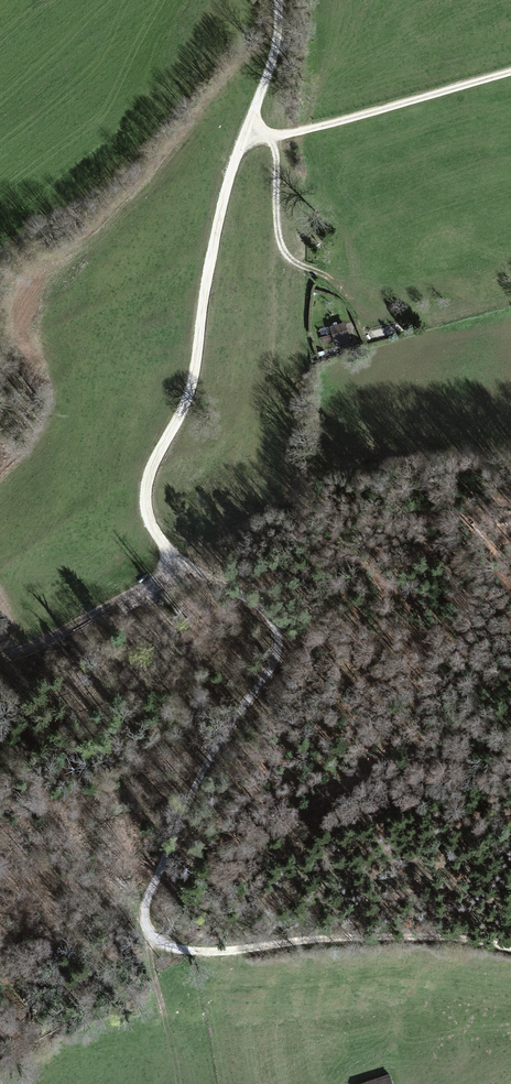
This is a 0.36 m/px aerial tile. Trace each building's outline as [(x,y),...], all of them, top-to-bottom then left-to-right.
[(343,324),(331,328),(335,341),(347,338),(343,324)] [(366,1083),(392,1083),(389,1075),(366,1083)]
